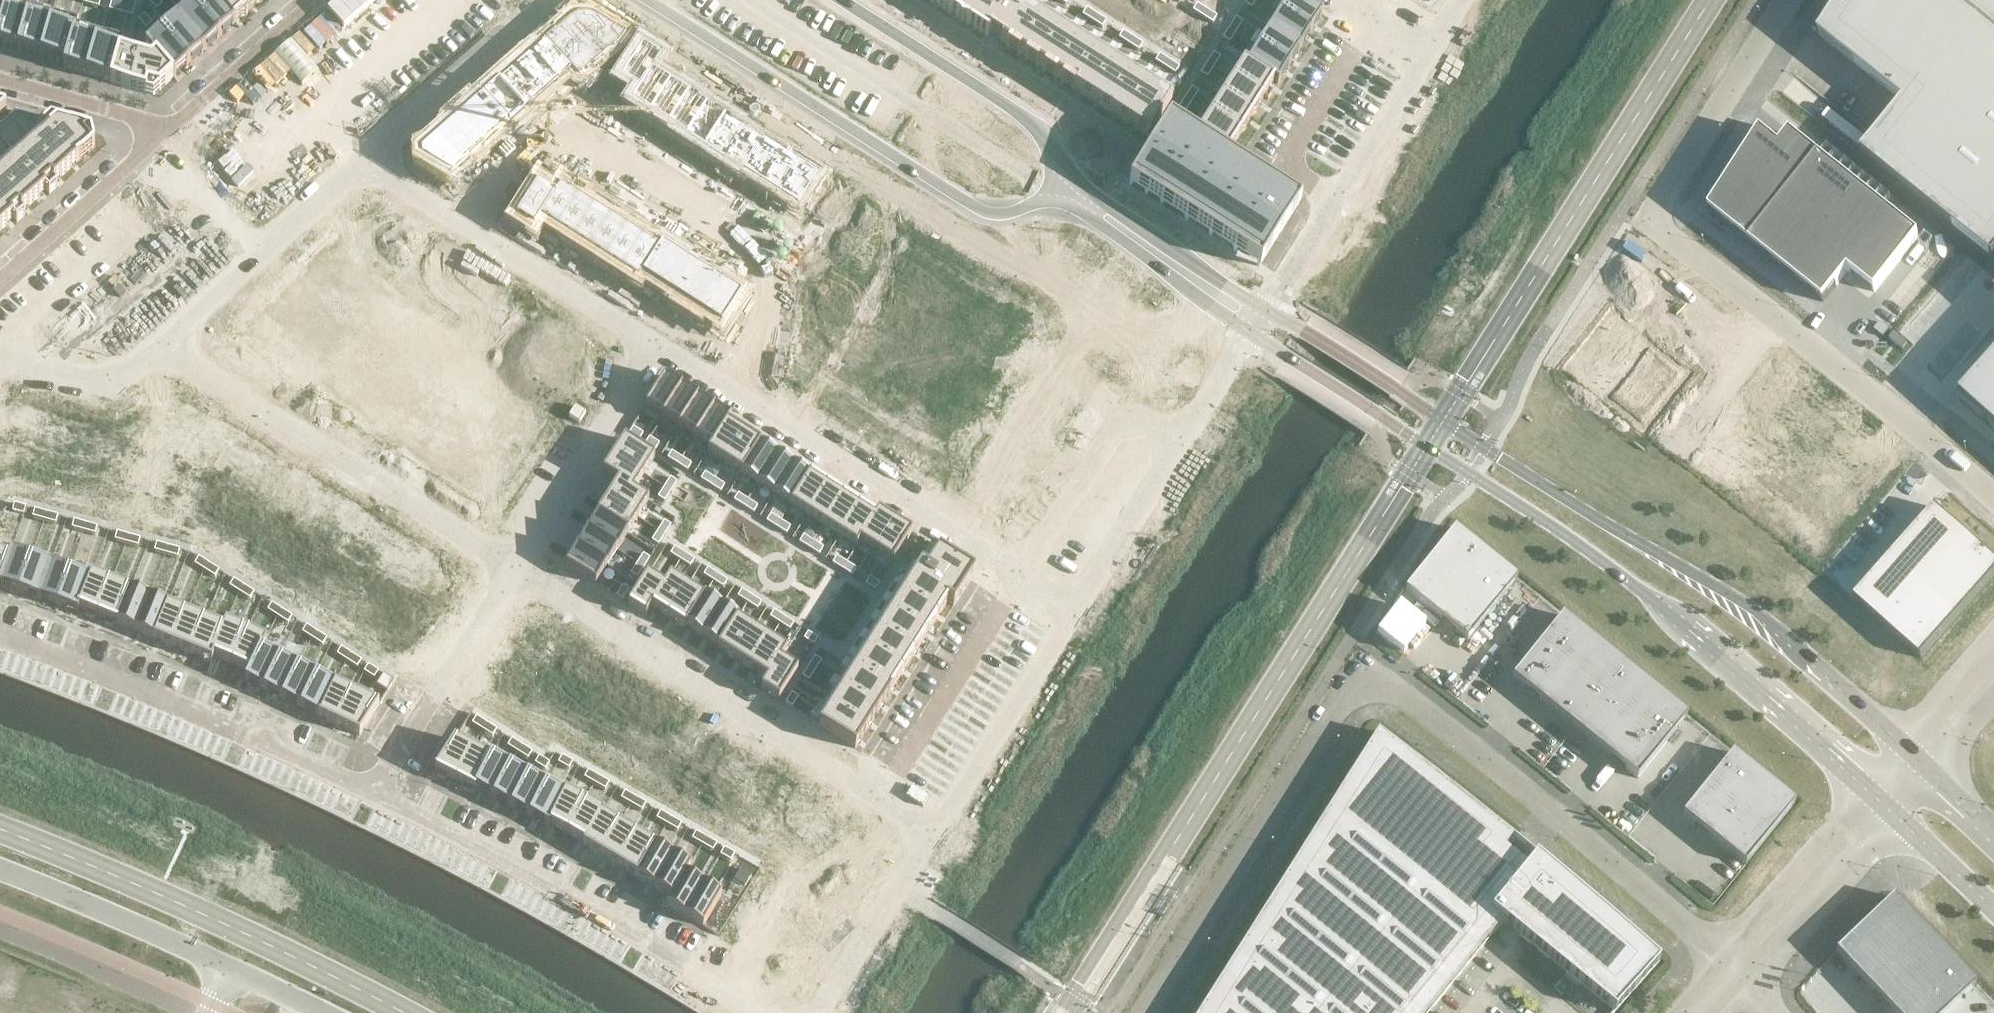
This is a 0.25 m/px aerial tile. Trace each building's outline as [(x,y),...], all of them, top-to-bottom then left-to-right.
[(122,6),(134,9),(136,2),(131,0),(124,0),(122,6)] [(148,1),(156,11),(162,5),(158,0),(150,0),(148,1)] [(191,7),(219,38),(234,25),(234,24),(212,0),(199,0),(191,7)] [(234,24),(241,18),(246,17),(248,12),(249,11),(240,0),(212,0),(234,24)] [(249,11),(256,5),(261,3),(263,0),(240,0),(249,11)] [(924,0),(928,1),(940,8),(942,12),(947,13),(958,20),(960,23),(965,24),(987,38),(990,35),(1001,43),(1000,45),(1001,45),(1006,48),(1005,50),(1006,50),(1007,49),(1008,50),(1017,56),(1016,56),(1017,57),(1018,56),(1019,57),(1024,60),(1024,61),(1025,62),(1025,61),(1026,62),(1035,67),(1035,68),(1036,69),(1036,68),(1043,72),(1042,73),(1043,73),(1053,79),(1053,80),(1054,80),(1054,79),(1057,80),(1061,83),(1060,84),(1061,85),(1062,84),(1063,85),(1071,90),(1071,91),(1072,92),(1072,91),(1073,92),(1073,91),(1073,92),(1073,91),(1074,91),(1076,92),(1092,103),(1123,122),(1146,137),(1147,138),(1148,138),(1160,119),(1162,117),(1171,102),(1025,9),(1028,3),(1027,2),(1024,0),(1009,0),(1008,1),(1006,0),(924,0)] [(1257,0),(1247,0),(1244,5),(1251,9),(1257,0)] [(1299,0),(1288,0),(1280,13),(1310,33),(1322,15),(1299,0)] [(1818,38),(1903,105),(1861,157),(1993,262),(1993,260),(1993,0),(1842,0),(1818,38)] [(111,3),(109,11),(120,14),(122,6),(111,3)] [(0,27),(0,48),(65,66),(63,71),(110,84),(122,42),(76,29),(78,24),(6,4),(0,27)] [(122,6),(120,14),(132,17),(134,9),(122,6)] [(1196,6),(1192,13),(1202,19),(1206,12),(1196,6)] [(191,7),(176,21),(204,52),(219,38),(191,7)] [(1086,10),(1082,17),(1092,23),(1096,17),(1086,10)] [(1206,12),(1202,19),(1212,25),(1216,18),(1206,12)] [(1310,33),(1280,13),(1269,31),(1299,50),(1310,33)] [(144,15),(138,20),(146,30),(152,24),(144,15)] [(570,20),(554,34),(544,43),(572,74),(571,75),(579,83),(620,47),(626,37),(596,18),(595,18),(595,17),(594,17),(593,17),(593,16),(592,16),(591,16),(590,15),(589,15),(588,15),(587,15),(586,15),(585,15),(584,15),(583,15),(582,15),(581,15),(580,15),(579,15),(578,16),(577,16),(576,16),(576,17),(575,17),(574,17),(574,18),(573,18),(572,18),(572,19),(571,19),(571,20),(570,20)] [(1096,17),(1092,23),(1101,29),(1106,23),(1096,17)] [(1235,34),(1242,24),(1235,19),(1229,29),(1235,34)] [(176,21),(161,34),(188,65),(204,52),(176,21)] [(1229,44),(1235,34),(1229,29),(1222,40),(1229,44)] [(1299,50),(1269,31),(1258,48),(1288,67),(1299,50)] [(1122,33),(1118,40),(1128,46),(1132,40),(1122,33)] [(161,34),(145,48),(156,60),(173,79),(188,65),(161,34)] [(1132,40),(1128,46),(1138,53),(1142,46),(1132,40)] [(544,43),(528,57),(555,88),(571,75),(572,74),(544,43)] [(620,80),(619,81),(637,93),(638,93),(651,72),(652,73),(661,58),(642,46),(638,53),(633,59),(629,66),(625,73),(620,80)] [(629,47),(625,54),(633,59),(638,53),(629,47)] [(1288,67),(1258,48),(1247,64),(1247,65),(1278,85),(1288,67)] [(625,54),(620,61),(629,66),(633,59),(625,54)] [(1213,69),(1220,58),(1213,54),(1207,64),(1213,69)] [(119,55),(110,85),(153,97),(173,79),(156,60),(152,64),(119,55)] [(555,88),(528,57),(512,71),(540,102),(555,88)] [(1159,57),(1155,63),(1164,70),(1169,63),(1159,57)] [(620,61),(616,68),(625,73),(629,66),(620,61)] [(1247,64),(1243,62),(1232,80),(1263,99),(1263,98),(1267,100),(1272,93),(1268,90),(1273,83),(1277,85),(1278,85),(1247,65),(1247,64)] [(1169,63),(1164,70),(1174,76),(1179,69),(1169,63)] [(1207,79),(1213,69),(1207,64),(1200,75),(1207,79)] [(616,68),(612,74),(620,80),(625,73),(616,68)] [(630,105),(649,117),(670,84),(669,83),(676,72),(670,68),(663,80),(652,73),(651,72),(638,93),(637,93),(630,105)] [(512,71),(497,84),(525,115),(540,102),(512,71)] [(612,74),(608,81),(616,86),(619,81),(620,80),(612,74)] [(649,117),(667,128),(688,96),(687,95),(694,84),(688,80),(681,91),(670,84),(649,117)] [(1263,99),(1232,80),(1221,97),(1252,116),(1252,115),(1257,112),(1257,107),(1263,99)] [(608,81),(603,88),(612,93),(616,86),(608,81)] [(507,128),(509,130),(525,115),(497,84),(481,98),(507,128)] [(603,88),(599,95),(608,100),(612,93),(603,88)] [(1191,103),(1198,93),(1191,89),(1185,99),(1191,103)] [(667,128),(685,140),(706,107),(705,107),(713,95),(707,91),(700,103),(699,103),(698,98),(694,95),(689,97),(688,96),(667,128)] [(1221,97),(1210,114),(1241,134),(1241,132),(1246,130),(1246,124),(1252,116),(1221,97)] [(469,109),(495,138),(507,128),(481,98),(481,99),(469,109)] [(1185,113),(1191,103),(1185,99),(1178,109),(1185,113)] [(685,140),(704,152),(724,119),(723,118),(731,107),(725,103),(717,114),(706,107),(685,140)] [(581,106),(577,112),(587,119),(591,112),(581,106)] [(495,138),(469,109),(458,119),(484,149),(495,138)] [(577,112),(572,119),(583,126),(587,119),(577,112)] [(13,220),(16,224),(25,216),(22,212),(45,191),(49,195),(57,187),(54,184),(79,161),(80,161),(81,161),(79,159),(77,162),(73,157),(83,148),(88,154),(92,150),(94,149),(94,148),(94,147),(91,134),(17,114),(16,113),(15,113),(15,114),(14,114),(0,127),(0,231),(13,220)] [(1198,132),(1229,152),(1241,134),(1210,114),(1198,132)] [(704,152),(722,163),(743,130),(742,130),(749,118),(743,115),(736,126),(724,119),(704,152)] [(484,149),(458,119),(446,130),(472,159),(484,149)] [(1169,121),(1128,185),(1259,268),(1300,205),(1169,121)] [(744,131),(743,130),(722,163),(741,175),(742,174),(742,173),(761,142),(760,141),(767,130),(761,126),(754,138),(754,137),(753,133),(749,130),(744,131)] [(550,129),(546,136),(556,142),(560,136),(550,129)] [(606,129),(599,140),(606,144),(613,134),(606,129)] [(460,169),(472,159),(446,130),(434,140),(460,169)] [(1789,134),(1779,147),(1759,131),(1708,212),(1749,244),(1818,157),(1789,134)] [(613,134),(606,144),(613,148),(619,138),(613,134)] [(546,136),(541,143),(551,149),(556,142),(546,136)] [(774,148),(762,140),(761,142),(742,173),(742,174),(760,185),(781,152),(780,152),(787,140),(781,137),(774,148)] [(420,161),(451,181),(463,170),(461,168),(460,169),(434,140),(420,152),(420,161)] [(778,197),(799,164),(798,163),(806,152),(800,148),(792,160),(792,159),(791,155),(787,152),(782,153),(781,152),(760,185),(778,197)] [(576,151),(569,162),(576,166),(583,156),(576,151)] [(642,153),(636,163),(643,167),(649,157),(642,153)] [(533,155),(529,162),(539,169),(543,162),(533,155)] [(583,156),(576,166),(583,170),(589,160),(583,156)] [(649,157),(643,167),(649,172),(656,161),(649,157)] [(1818,157),(1749,244),(1823,303),(1847,272),(1874,293),(1919,237),(1818,157)] [(797,209),(818,176),(816,175),(824,163),(818,159),(810,171),(799,164),(778,197),(797,209)] [(529,162),(525,169),(535,176),(539,169),(529,162)] [(608,172),(602,182),(608,186),(615,176),(608,172)] [(615,176),(608,186),(615,191),(622,181),(615,176)] [(679,176),(672,186),(679,190),(686,180),(679,176)] [(514,221),(534,233),(540,223),(539,223),(560,190),(560,189),(542,178),(514,221)] [(518,179),(514,186),(524,192),(528,186),(518,179)] [(686,180),(679,190),(686,195),(692,184),(686,180)] [(563,184),(560,189),(560,190),(539,223),(540,223),(556,233),(580,195),(563,184)] [(514,186),(509,193),(520,199),(524,192),(514,186)] [(641,192),(634,203),(641,207),(647,197),(641,192)] [(572,243),(596,206),(580,195),(556,233),(572,243)] [(506,197),(502,204),(512,211),(517,204),(506,197)] [(647,197),(641,207),(648,211),(654,201),(647,197)] [(716,199),(709,209),(716,214),(722,203),(716,199)] [(722,203),(716,214),(723,218),(729,208),(722,203)] [(588,254),(612,216),(596,206),(572,243),(573,244),(576,248),(580,249),(588,254)] [(673,213),(667,224),(674,228),(680,218),(673,213)] [(605,264),(629,226),(612,216),(588,254),(605,264)] [(680,218),(674,228),(680,232),(687,222),(680,218)] [(752,223),(746,233),(753,237),(759,227),(752,223)] [(704,224),(698,234),(704,238),(711,228),(704,224)] [(621,274),(645,236),(629,226),(605,264),(605,265),(608,268),(613,269),(621,274)] [(759,227),(753,237),(760,241),(766,231),(759,227)] [(711,228),(704,238),(711,243),(718,232),(711,228)] [(661,247),(645,236),(621,274),(629,279),(632,283),(636,284),(638,285),(641,280),(661,247)] [(730,240),(724,251),(731,255),(737,245),(730,240)] [(737,245),(731,255),(738,259),(744,249),(737,245)] [(675,256),(661,247),(641,280),(654,288),(675,256)] [(750,253),(744,263),(751,268),(757,258),(750,253)] [(688,264),(675,256),(654,288),(667,297),(688,264)] [(772,271),(779,276),(786,265),(779,261),(772,271)] [(701,272),(688,264),(667,297),(680,305),(701,272)] [(779,276),(786,280),(793,270),(786,265),(779,276)] [(714,281),(701,272),(680,305),(694,313),(714,281)] [(803,290),(810,295),(816,285),(809,280),(803,290)] [(728,289),(714,281),(694,313),(707,322),(728,289)] [(810,295),(816,299),(823,289),(816,285),(810,295)] [(741,298),(728,289),(707,322),(720,330),(741,298)] [(757,310),(741,300),(718,336),(734,346),(757,310)] [(834,310),(841,315),(847,304),(841,300),(834,310)] [(841,315),(848,319),(854,309),(847,304),(841,315)] [(1610,311),(1566,368),(1645,430),(1689,373),(1610,311)] [(866,331),(873,335),(880,325),(873,321),(866,331)] [(873,335),(880,340),(887,329),(880,325),(873,335)] [(788,329),(765,366),(766,366),(766,367),(767,367),(770,369),(770,370),(771,370),(772,370),(772,371),(780,375),(806,334),(805,333),(802,338),(788,329)] [(799,380),(822,344),(806,334),(780,375),(781,376),(784,371),(786,372),(787,377),(792,376),(799,380)] [(899,352),(906,356),(912,346),(905,341),(899,352)] [(838,354),(822,344),(799,380),(802,382),(803,388),(809,386),(815,391),(838,354)] [(906,356),(913,360),(919,350),(912,346),(906,356)] [(855,365),(838,354),(815,391),(818,392),(819,398),(825,397),(832,401),(855,365)] [(1957,398),(1993,430),(1993,356),(1957,398)] [(931,372),(938,377),(945,366),(938,362),(931,372)] [(871,375),(855,365),(832,401),(834,403),(836,408),(841,407),(848,411),(871,375)] [(938,377),(945,381),(952,371),(945,366),(938,377)] [(887,385),(871,375),(848,411),(850,413),(852,419),(857,417),(863,421),(860,426),(861,427),(887,385)] [(663,377),(644,407),(661,418),(680,388),(663,377)] [(954,387),(961,391),(968,381),(961,377),(954,387)] [(861,427),(877,437),(900,401),(885,391),(888,386),(887,385),(861,427)] [(680,388),(661,418),(678,428),(697,398),(680,388)] [(697,398),(678,428),(694,438),(713,408),(697,398)] [(877,437),(893,447),(916,411),(900,401),(877,437)] [(713,408),(694,438),(710,449),(711,449),(727,424),(730,419),(713,408)] [(902,467),(903,468),(932,421),(916,411),(893,447),(909,457),(902,467)] [(903,468),(920,479),(943,442),(927,432),(933,422),(932,421),(903,468)] [(710,449),(707,453),(724,464),(743,434),(741,433),(736,430),(727,424),(711,449),(710,449)] [(632,428),(627,435),(637,441),(642,434),(632,428)] [(743,434),(724,464),(740,475),(759,445),(758,444),(752,440),(751,439),(748,436),(744,435),(743,434)] [(648,438),(644,445),(654,452),(658,445),(648,438)] [(615,454),(613,456),(643,475),(654,458),(624,439),(622,442),(618,447),(619,448),(617,450),(614,454),(615,454)] [(759,445),(740,475),(757,485),(776,455),(775,454),(769,451),(766,449),(762,446),(759,445)] [(671,453),(667,459),(676,466),(681,459),(671,453)] [(776,455),(757,485),(773,496),(792,466),(791,465),(785,461),(783,460),(783,459),(778,457),(776,455)] [(604,470),(602,473),(617,483),(632,492),(643,475),(613,456),(612,458),(608,464),(607,466),(606,466),(604,470)] [(681,459),(676,466),(686,472),(691,465),(681,459)] [(792,466),(773,496),(790,506),(809,476),(807,475),(801,471),(799,470),(794,467),(792,466)] [(704,474),(700,480),(710,487),(714,480),(704,474)] [(809,476),(790,506),(806,517),(825,487),(824,486),(818,482),(817,482),(817,481),(815,477),(810,477),(809,476)] [(669,479),(663,488),(670,493),(676,483),(669,479)] [(714,480),(710,487),(719,493),(724,486),(714,480)] [(608,497),(607,500),(637,519),(648,502),(632,492),(617,483),(616,485),(612,491),(611,493),(608,497)] [(825,487),(806,517),(823,527),(842,497),(840,496),(834,492),(832,491),(828,488),(825,487)] [(663,488),(657,498),(664,503),(670,493),(663,488)] [(737,495),(733,501),(743,508),(747,501),(737,495)] [(842,497),(823,527),(839,537),(858,507),(856,506),(850,502),(850,503),(850,502),(847,498),(842,497)] [(598,513),(596,516),(626,535),(637,519),(607,500),(606,501),(602,507),(600,510),(598,513)] [(747,501),(743,508),(753,514),(757,507),(747,501)] [(18,506),(15,517),(23,519),(26,508),(18,506)] [(858,507),(839,537),(856,548),(859,543),(858,543),(874,517),(873,517),(867,513),(866,512),(863,508),(858,508),(858,507)] [(1854,600),(1921,659),(1993,576),(1993,561),(1935,508),(1854,600)] [(38,511),(35,523),(43,525),(46,513),(38,511)] [(46,513),(43,525),(50,527),(54,515),(46,513)] [(874,517),(858,543),(859,543),(875,553),(894,523),(892,523),(893,522),(887,519),(884,517),(880,515),(877,513),(874,517)] [(596,516),(586,533),(616,552),(626,535),(596,516)] [(770,516),(766,522),(775,529),(780,522),(770,516)] [(77,522),(74,534),(82,536),(85,524),(77,522)] [(663,522),(657,532),(664,536),(670,526),(663,522)] [(780,522),(775,529),(785,535),(790,528),(780,522)] [(894,523),(875,553),(892,564),(911,534),(909,533),(903,529),(900,527),(897,525),(896,525),(894,523)] [(85,524),(82,536),(90,538),(93,526),(85,524)] [(1455,529),(1404,591),(1467,642),(1517,579),(1455,529)] [(657,532),(651,541),(657,546),(664,536),(657,532)] [(586,533),(575,549),(605,568),(616,552),(586,533)] [(120,534),(117,546),(125,548),(128,536),(120,534)] [(125,548),(133,550),(136,538),(128,536),(125,548)] [(803,536),(798,543),(808,549),(813,543),(803,536)] [(813,543),(808,549),(818,556),(822,549),(813,543)] [(160,545),(157,557),(164,559),(168,547),(160,545)] [(172,561),(175,549),(168,547),(164,559),(172,561)] [(674,548),(669,555),(679,561),(684,554),(674,548)] [(575,549),(565,566),(595,585),(605,568),(575,549)] [(0,554),(0,586),(12,552),(11,551),(9,557),(0,554)] [(852,672),(818,727),(854,750),(855,748),(866,731),(867,730),(866,730),(877,713),(878,712),(878,711),(889,695),(889,694),(889,693),(890,693),(893,688),(894,687),(896,683),(897,681),(899,678),(901,675),(904,670),(905,668),(908,665),(908,663),(909,663),(911,659),(913,657),(916,652),(917,650),(919,646),(920,645),(923,641),(922,641),(924,639),(928,633),(927,633),(928,632),(931,628),(932,627),(934,623),(936,620),(939,615),(940,614),(946,605),(946,604),(952,608),(954,605),(960,595),(961,594),(962,593),(962,592),(965,588),(965,587),(967,585),(972,577),(971,577),(974,574),(938,551),(926,569),(920,565),(912,579),(900,572),(841,665),(852,672)] [(31,558),(12,552),(0,586),(1,587),(10,590),(16,592),(19,593),(31,558)] [(684,554),(679,561),(689,567),(693,560),(684,554)] [(642,555),(636,565),(643,569),(649,559),(642,555)] [(836,557),(832,564),(841,570),(846,564),(836,557)] [(38,600),(50,565),(31,558),(19,593),(22,594),(28,596),(38,600)] [(202,560),(195,570),(202,575),(209,565),(202,560)] [(846,564),(841,570),(851,577),(855,570),(846,564)] [(57,607),(70,572),(50,565),(38,600),(48,603),(54,605),(54,606),(57,607)] [(202,575),(209,579),(215,569),(209,565),(202,575)] [(636,565),(630,575),(636,579),(643,569),(636,565)] [(707,569),(703,576),(713,582),(717,575),(707,569)] [(89,579),(70,572),(57,607),(61,608),(67,610),(67,609),(77,613),(91,575),(89,579)] [(111,583),(91,575),(77,613),(78,613),(79,610),(87,613),(86,617),(94,621),(95,616),(97,617),(111,583)] [(717,575),(713,582),(722,588),(727,582),(717,575)] [(646,576),(627,606),(629,607),(635,611),(637,612),(642,615),(645,617),(651,607),(664,587),(663,586),(646,576)] [(664,587),(651,607),(652,608),(658,612),(659,612),(662,616),(667,617),(686,587),(669,577),(663,586),(664,587)] [(869,578),(865,585),(875,591),(879,585),(869,578)] [(237,582),(230,593),(237,597),(244,587),(237,582)] [(116,624),(130,591),(111,583),(97,617),(106,621),(104,625),(113,628),(114,624),(116,624)] [(237,597),(244,601),(250,591),(244,587),(237,597)] [(622,587),(615,597),(622,602),(628,591),(622,587)] [(686,587),(667,617),(669,618),(669,619),(675,622),(675,623),(678,626),(683,627),(684,628),(703,598),(702,598),(686,587)] [(135,632),(148,598),(130,591),(116,624),(135,632)] [(741,591),(737,597),(747,604),(751,597),(741,591)] [(703,598),(684,628),(685,626),(687,627),(693,631),(695,633),(699,635),(702,637),(721,607),(704,596),(702,598),(703,598)] [(751,597),(747,604),(756,610),(761,603),(751,597)] [(154,640),(167,606),(148,598),(135,632),(154,640)] [(173,647),(186,614),(167,606),(154,640),(162,643),(166,647),(171,647),(173,647)] [(275,607),(268,617),(275,621),(282,611),(275,607)] [(721,607),(702,637),(703,638),(709,642),(709,641),(711,643),(716,646),(718,647),(736,619),(737,619),(738,618),(721,607)] [(275,621),(282,625),(288,615),(282,611),(275,621)] [(773,611),(769,618),(779,624),(783,618),(773,611)] [(573,633),(541,612),(527,634),(560,654),(573,633)] [(192,655),(205,621),(186,614),(173,647),(181,651),(185,655),(190,654),(192,655)] [(1562,616),(1512,678),(1574,728),(1625,666),(1562,616)] [(783,618),(779,624),(789,630),(793,624),(783,618)] [(718,647),(717,649),(719,650),(725,654),(726,654),(728,658),(733,659),(734,660),(753,630),(737,619),(736,619),(718,647)] [(223,628),(205,621),(192,655),(200,659),(204,662),(209,662),(211,663),(214,657),(213,657),(226,623),(225,623),(223,628)] [(246,631),(226,623),(213,657),(232,665),(246,631)] [(309,629),(303,639),(310,643),(316,633),(309,629)] [(753,630),(734,660),(735,661),(741,664),(742,665),(745,669),(749,670),(750,670),(769,640),(753,630)] [(266,641),(246,631),(232,665),(249,673),(245,682),(246,682),(266,641)] [(310,643),(317,648),(323,637),(316,633),(310,643)] [(807,633),(803,639),(813,646),(817,639),(807,633)] [(514,654),(547,674),(560,654),(527,634),(514,654)] [(769,640),(750,670),(751,671),(757,675),(766,680),(767,680),(779,660),(780,660),(786,651),(769,640)] [(246,682),(264,691),(280,658),(262,650),(267,641),(266,641),(246,682)] [(344,651),(338,661),(344,665),(351,655),(344,651)] [(503,672),(535,693),(547,674),(514,654),(503,672)] [(344,665),(351,670),(358,659),(351,655),(344,665)] [(590,687),(586,692),(605,705),(629,668),(609,656),(602,667),(596,677),(590,687)] [(282,700),(298,667),(280,658),(264,691),(282,700)] [(814,658),(808,668),(814,672),(821,662),(814,658)] [(766,680),(760,690),(761,691),(762,691),(763,692),(767,695),(768,695),(777,700),(778,701),(797,671),(780,660),(779,660),(767,680),(766,680)] [(596,663),(589,673),(596,677),(602,667),(596,663)] [(1625,666),(1574,728),(1637,779),(1687,716),(1625,666)] [(301,709),(317,676),(298,667),(282,700),(301,709)] [(644,685),(648,680),(629,668),(605,705),(623,716),(624,716),(644,685)] [(808,668),(801,677),(808,682),(814,672),(808,668)] [(376,671),(369,681),(376,685),(383,675),(376,671)] [(491,690),(524,711),(535,693),(503,672),(491,690)] [(589,673),(583,683),(590,687),(596,677),(589,673)] [(319,718),(335,685),(317,676),(301,709),(319,718)] [(338,727),(353,694),(335,685),(319,718),(338,727)] [(623,716),(620,721),(637,731),(660,695),(659,694),(660,692),(652,688),(651,690),(644,685),(624,716),(623,716)] [(475,707),(511,730),(524,711),(491,690),(492,689),(488,687),(475,707)] [(379,706),(353,694),(338,727),(359,737),(379,706)] [(791,694),(784,704),(791,709),(797,699),(791,694)] [(668,698),(667,700),(660,695),(637,731),(653,742),(676,705),(675,705),(676,703),(668,698)] [(566,698),(560,708),(567,713),(573,702),(566,698)] [(685,708),(683,710),(676,705),(653,742),(669,752),(692,716),(691,715),(692,713),(685,708)] [(560,708),(553,718),(560,723),(567,713),(560,708)] [(701,718),(700,720),(692,716),(669,752),(685,762),(708,726),(707,725),(709,723),(701,718)] [(479,720),(473,730),(480,734),(486,724),(479,720)] [(486,724),(480,734),(487,739),(493,729),(486,724)] [(548,726),(542,737),(549,741),(555,731),(548,726)] [(708,726),(685,762),(702,773),(725,736),(708,726)] [(1539,860),(1504,832),(1461,797),(1447,786),(1418,764),(1377,733),(1200,1012),(1428,1012),(1502,922),(1614,1012),(1659,963),(1625,933),(1609,919),(1569,886),(1539,860)] [(725,736),(702,773),(718,783),(741,747),(725,736)] [(454,740),(434,771),(439,773),(437,777),(444,781),(446,777),(455,782),(472,749),(454,740)] [(514,742),(507,752),(514,756),(521,746),(514,742)] [(567,742),(563,748),(574,754),(578,747),(567,742)] [(514,756),(521,761),(528,751),(521,746),(514,756)] [(578,747),(574,754),(584,760),(588,753),(578,747)] [(741,747),(718,783),(734,793),(757,757),(741,747)] [(474,789),(491,757),(490,756),(489,758),(472,749),(455,782),(464,786),(462,791),(470,795),(473,788),(474,789)] [(1732,753),(1682,815),(1744,866),(1795,803),(1732,753)] [(568,760),(561,756),(555,767),(562,771),(568,760)] [(493,799),(509,766),(491,757),(474,789),(493,799)] [(545,762),(538,757),(532,767),(538,772),(545,762)] [(757,757),(734,793),(750,804),(773,767),(757,757)] [(603,762),(599,769),(609,775),(613,768),(603,762)] [(511,808),(527,775),(509,766),(493,799),(511,808)] [(789,777),(773,767),(750,804),(767,814),(771,809),(770,809),(789,778),(789,777)] [(613,768),(609,775),(620,780),(624,774),(613,768)] [(789,778),(770,809),(787,820),(810,783),(792,772),(789,777),(789,778)] [(590,773),(584,784),(592,788),(598,777),(590,773)] [(529,817),(546,785),(527,775),(511,808),(529,817)] [(599,792),(605,781),(598,777),(592,788),(599,792)] [(636,781),(632,788),(643,794),(647,787),(636,781)] [(563,794),(546,785),(529,817),(547,827),(565,792),(564,792),(563,794)] [(647,787),(643,794),(653,799),(657,792),(647,787)] [(566,834),(584,802),(565,792),(547,827),(548,827),(549,825),(566,834)] [(627,794),(621,804),(628,808),(634,798),(627,794)] [(810,794),(804,804),(811,808),(817,798),(810,794)] [(628,808),(635,812),(641,802),(634,798),(628,808)] [(670,800),(666,807),(676,813),(680,806),(670,800)] [(583,846),(602,813),(584,802),(566,834),(583,844),(582,846),(583,846)] [(804,804),(798,814),(804,818),(811,808),(804,804)] [(680,806),(676,813),(687,818),(691,812),(680,806)] [(600,856),(619,825),(602,815),(603,813),(602,813),(583,846),(591,851),(594,855),(599,856),(600,856)] [(663,814),(657,825),(664,829),(670,818),(663,814)] [(671,833),(677,822),(670,818),(664,829),(671,833)] [(703,819),(699,826),(710,832),(714,825),(703,819)] [(618,867),(636,835),(619,825),(600,856),(608,861),(611,866),(616,866),(618,867)] [(714,825),(710,832),(720,837),(724,830),(714,825)] [(789,827),(783,837),(790,841),(796,831),(789,827)] [(699,849),(705,838),(698,834),(692,845),(699,849)] [(635,877),(654,846),(636,835),(618,867),(635,877)] [(783,837),(776,847),(783,851),(790,841),(783,837)] [(706,853),(712,842),(705,838),(699,849),(706,853)] [(737,838),(733,845),(743,850),(747,844),(737,838)] [(747,844),(743,850),(754,856),(758,849),(747,844)] [(653,887),(671,856),(654,846),(635,877),(637,878),(640,882),(645,883),(653,887)] [(717,859),(724,863),(730,852),(723,848),(717,859)] [(772,854),(768,861),(778,867),(782,861),(772,854)] [(690,867),(671,856),(653,887),(654,888),(657,893),(662,893),(670,897),(665,906),(666,906),(684,875),(685,875),(690,867)] [(702,885),(685,875),(684,875),(666,906),(683,916),(702,885)] [(761,880),(754,890),(761,894),(767,884),(761,880)] [(702,927),(720,896),(702,885),(683,916),(702,927)] [(754,890),(748,900),(754,904),(761,894),(754,890)] [(1835,952),(1892,1012),(1945,1012),(1975,984),(1893,897),(1835,952)] [(735,909),(729,919),(735,923),(742,913),(735,909)] [(729,919),(722,929),(729,934),(735,923),(729,919)]
